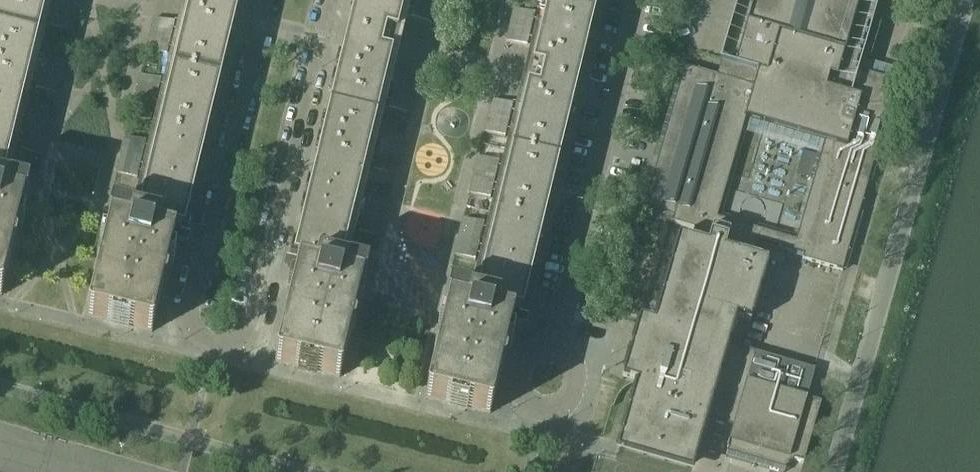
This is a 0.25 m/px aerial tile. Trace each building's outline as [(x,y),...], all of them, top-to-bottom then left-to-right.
[(78,0),(77,0),(0,0),(0,1),(0,28),(37,37),(42,18),(51,20),(49,27),(70,32),(78,0)] [(206,0),(196,0),(194,7),(188,6),(183,24),(174,22),(173,23),(153,18),(145,50),(166,56),(168,49),(177,51),(172,69),(219,80),(223,64),(220,64),(222,54),(229,56),(232,45),(224,43),(227,33),(230,34),(237,7),(206,0)] [(357,8),(353,7),(346,34),(387,44),(390,34),(396,35),(400,17),(410,19),(410,18),(430,23),(436,0),(358,0),(357,8)] [(546,5),(593,16),(597,0),(547,0),(546,5)] [(810,400),(807,394),(814,370),(727,345),(735,319),(749,323),(767,262),(752,258),(757,242),(802,255),(801,260),(842,271),(867,183),(896,82),(853,70),(867,22),(870,23),(875,5),(858,0),(738,0),(716,76),(683,67),(658,156),(664,158),(661,170),(654,168),(641,214),(699,231),(696,242),(678,237),(653,323),(638,319),(621,380),(635,384),(616,452),(684,471),(691,471),(706,420),(732,427),(726,449),(724,456),(778,471),(783,471),(785,466),(786,466),(787,464),(793,460),(803,463),(820,403),(810,400)] [(589,32),(593,16),(546,5),(542,23),(532,21),(534,14),(513,9),(505,41),(526,46),(525,47),(535,50),(531,68),(537,69),(534,79),(575,89),(582,62),(578,61),(580,52),(587,54),(590,42),(583,41),(585,31),(589,32)] [(22,99),(26,81),(36,83),(34,89),(55,94),(64,57),(43,52),(42,58),(33,56),(37,37),(0,28),(0,94),(22,99)] [(409,114),(416,82),(396,77),(396,76),(386,73),(391,55),(385,54),(387,44),(346,34),(340,61),(344,62),(342,70),(341,71),(334,69),(331,81),(338,82),(336,92),(333,91),(329,107),(375,118),(380,100),(389,102),(388,109),(409,114)] [(219,80),(172,69),(168,88),(159,86),(160,80),(139,75),(130,112),(151,117),(152,111),(162,114),(157,132),(204,143),(208,127),(204,126),(207,117),(214,119),(216,107),(209,106),(212,96),(215,97),(219,80)] [(563,124),(565,115),(569,116),(575,89),(534,79),(532,89),(526,88),(521,106),(512,104),(512,105),(491,100),(483,132),(504,137),(506,130),(515,133),(511,151),(557,163),(561,146),(558,145),(560,136),(567,138),(570,126),(563,125),(563,124)] [(7,161),(11,143),(21,145),(19,151),(40,156),(49,119),(28,114),(27,120),(18,117),(22,99),(0,94),(0,160),(7,161)] [(326,134),(319,132),(316,143),(323,145),(321,154),(318,154),(314,169),(360,181),(365,163),(374,165),(373,171),(394,176),(403,139),(382,134),(380,140),(371,137),(375,118),(329,107),(325,124),(328,124),(326,134)] [(204,143),(157,132),(153,150),(144,148),(145,142),(124,137),(115,174),(136,179),(138,173),(147,175),(142,194),(189,205),(193,189),(189,188),(192,179),(199,180),(201,169),(194,167),(197,158),(200,159),(204,143)] [(557,163),(511,151),(506,170),(497,168),(498,162),(477,157),(468,194),(489,199),(491,193),(500,195),(496,214),(542,225),(546,209),(543,208),(545,199),(552,200),(555,189),(548,187),(550,178),(553,179),(557,163)] [(0,160),(0,296),(23,203),(25,203),(27,194),(25,193),(1,187),(7,161),(0,160)] [(311,196),(304,194),(301,205),(308,207),(306,216),(303,215),(299,232),(345,243),(350,224),(359,227),(358,232),(379,238),(388,201),(367,196),(365,201),(356,199),(360,181),(314,169),(310,185),(313,186),(311,196)] [(189,205),(142,194),(136,219),(112,213),(112,214),(110,214),(108,223),(109,224),(87,317),(151,332),(173,239),(169,238),(172,229),(183,232),(189,205)] [(542,225),(496,214),(491,232),(482,230),(483,224),(462,219),(453,256),(474,261),(476,255),(485,257),(481,276),(527,287),(531,271),(528,270),(530,261),(537,262),(540,251),(533,249),(535,240),(538,241),(542,225)] [(345,243),(299,232),(292,258),(303,261),(301,270),(297,269),(275,362),(339,377),(361,285),(363,285),(365,276),(364,275),(364,274),(339,268),(345,243)] [(527,287),(481,276),(474,301),(450,295),(450,296),(448,296),(446,305),(447,305),(425,398),(489,414),(511,321),(508,320),(510,311),(521,313),(527,287)]
